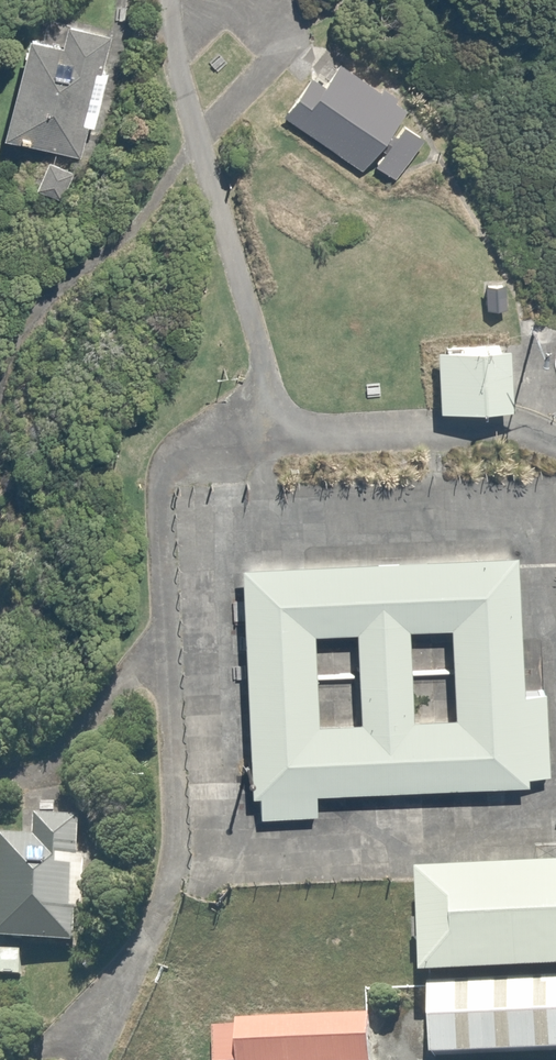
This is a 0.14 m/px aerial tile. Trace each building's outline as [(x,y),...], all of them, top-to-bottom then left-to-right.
[(72,42),(38,33),(12,134),(88,153),(119,31),(77,21),(72,42)] [(291,114),(371,167),(415,102),(335,48),(291,114)] [(493,280),(491,308),(515,307),(512,280),(493,280)] [(446,345),(448,407),(522,405),(522,340),(446,345)] [(531,688),(525,550),(251,562),(260,792),(267,791),(268,813),(325,811),(323,789),(536,779),(535,771),(555,771),(555,745),(553,688),(531,688)] [(44,833),(10,833),(8,937),(89,939),(91,816),(44,815),(44,833)] [(426,871),(430,976),(555,969),(555,865),(426,871)] [(435,982),(437,1058),(555,1052),(555,977),(435,982)] [(373,1012),(218,1018),(218,1059),(373,1059),(373,1012)]
